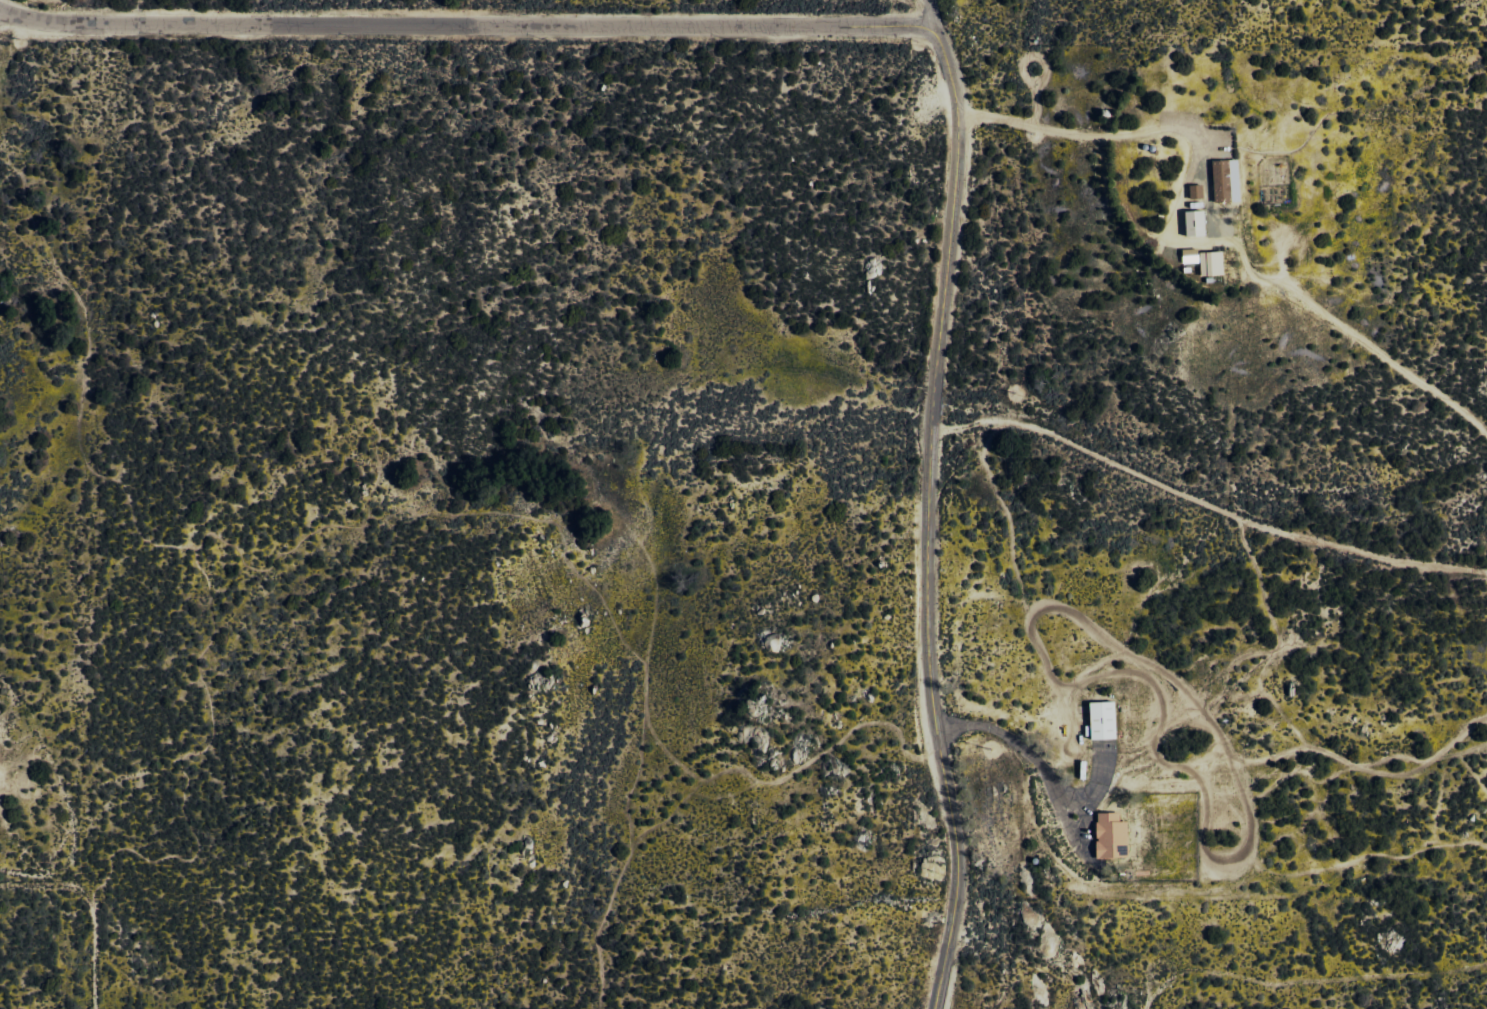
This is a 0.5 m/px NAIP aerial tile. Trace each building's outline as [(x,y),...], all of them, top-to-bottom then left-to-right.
[(1201,198),(1201,184),(1187,184),(1187,198),(1201,198)] [(1183,236),(1203,235),(1202,210),(1182,210),(1183,236)] [(1198,275),(1221,274),(1220,251),(1197,252),(1198,275)] [(1095,701),(1122,699),(1122,736),(1098,737),(1095,701)] [(1104,812),(1120,810),(1121,816),(1135,816),(1134,853),(1102,855),(1104,812)]
